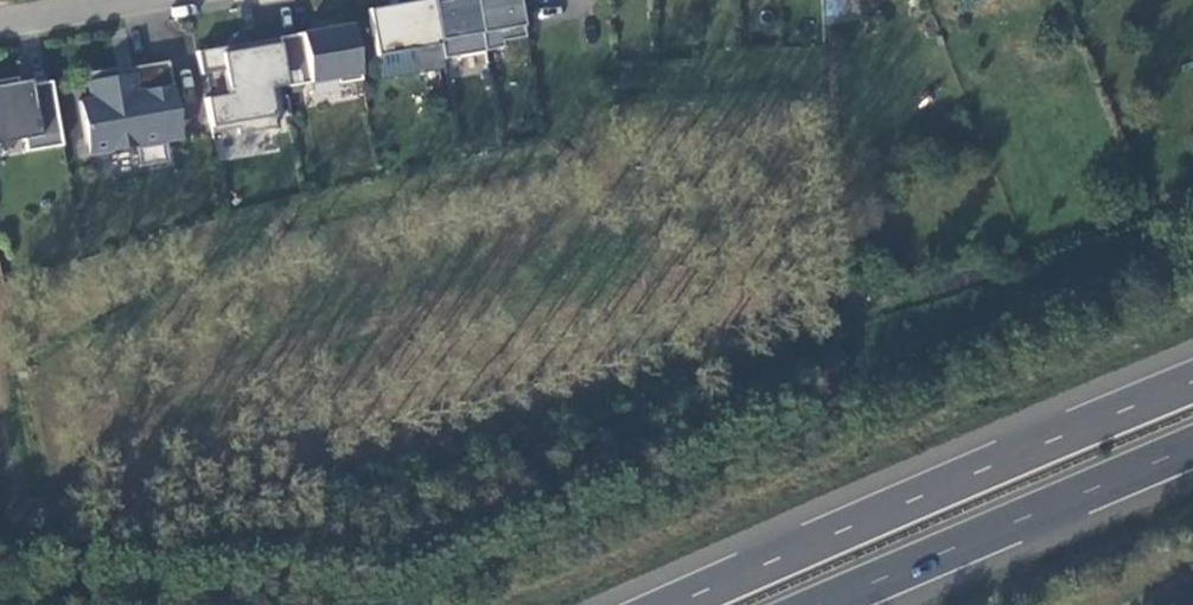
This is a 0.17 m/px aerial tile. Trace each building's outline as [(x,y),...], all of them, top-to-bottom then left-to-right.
[(434,0),(423,0),(369,9),(378,57),(416,50),(420,73),(446,69),(444,60),(434,0)] [(444,60),(486,52),(477,0),(434,0),(444,60)] [(486,52),(504,49),(502,42),(527,37),(520,0),(477,0),(486,52)] [(363,80),(353,24),(279,37),(288,85),(288,87),(338,78),(339,84),(363,80)] [(279,37),(200,51),(204,74),(227,70),(231,92),(208,96),(214,133),(240,128),(241,134),(278,128),(272,88),(288,85),(279,37)] [(168,141),(163,114),(180,111),(170,61),(135,68),(138,80),(123,83),(120,68),(89,74),(94,100),(82,102),(92,155),(168,141)] [(67,147),(57,83),(37,87),(36,81),(23,83),(23,80),(0,83),(0,145),(30,140),(32,153),(67,147)]
